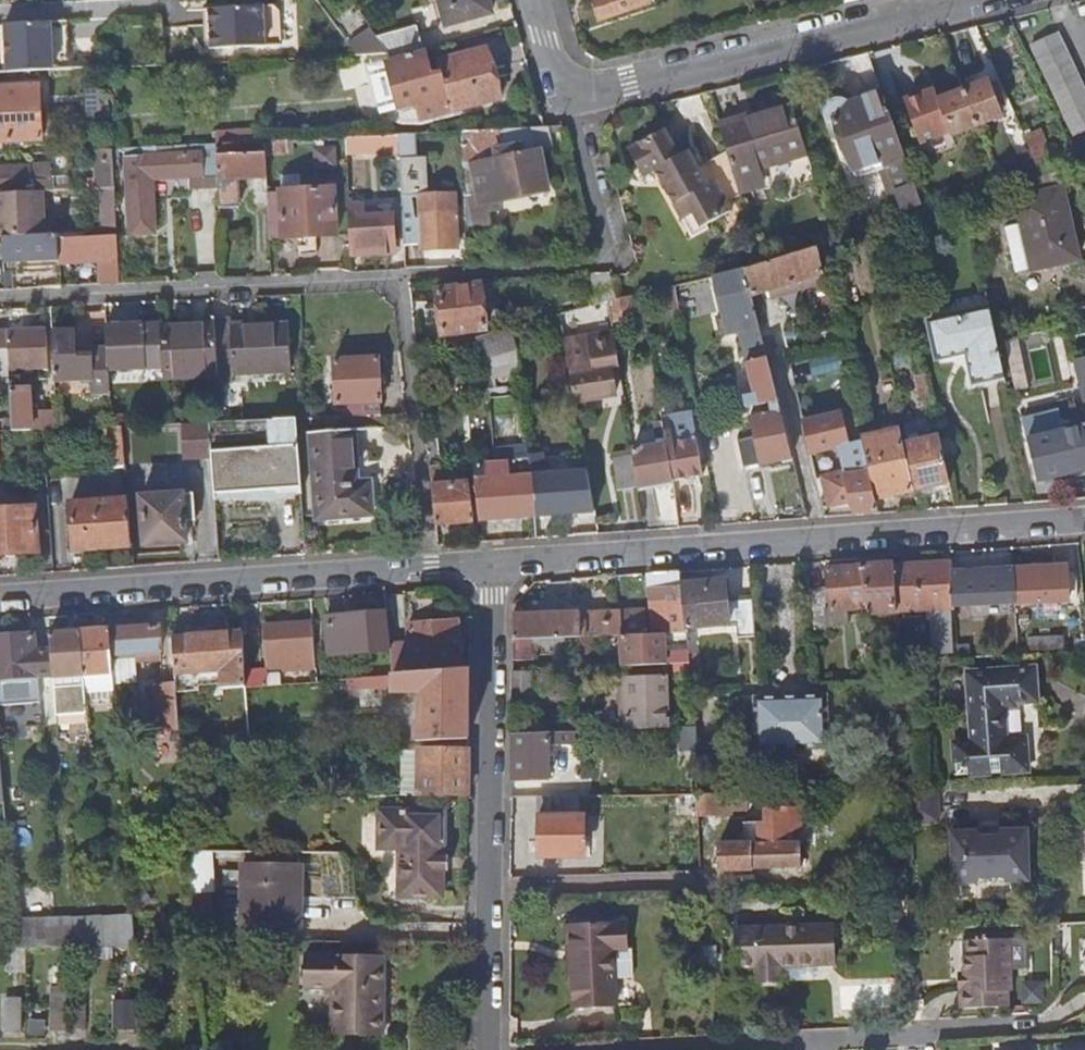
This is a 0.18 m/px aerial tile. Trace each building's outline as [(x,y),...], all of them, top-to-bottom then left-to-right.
[(447,25),(492,12),(489,0),(440,0),(447,25)] [(597,16),(647,3),(647,0),(593,0),(597,16)] [(281,11),(276,7),(210,9),(211,50),(282,46),(281,11)] [(8,72),(70,68),(69,21),(6,24),(8,72)] [(394,59),(423,51),(416,28),(380,38),(390,53),(394,59)] [(358,55),(390,53),(380,38),(376,33),(352,46),(358,55)] [(1030,46),(1073,134),(1084,128),(1084,94),(1057,35),(1030,46)] [(423,51),(394,59),(391,60),(401,108),(420,105),(423,120),(502,97),(488,47),(440,60),(443,71),(433,74),(425,50),(423,51)] [(95,124),(111,123),(106,77),(91,78),(95,124)] [(987,82),(964,91),(978,124),(978,127),(1002,117),(987,82)] [(41,140),(38,85),(0,87),(0,143),(41,140)] [(863,101),(882,93),(879,85),(860,91),(863,101)] [(954,134),(978,124),(964,91),(940,101),(936,91),(907,100),(922,139),(951,127),(954,134)] [(922,205),(915,188),(882,93),(863,101),(859,103),(858,99),(848,103),(841,100),(835,100),(829,103),(827,107),(825,114),(827,123),(833,121),(840,138),(852,171),(857,169),(860,176),(887,167),(902,212),(922,205)] [(719,127),(726,152),(738,195),(762,187),(758,170),(807,156),(793,111),(745,125),(743,119),(719,127)] [(833,140),(840,138),(833,121),(827,123),(833,140)] [(483,202),(504,198),(550,189),(543,153),(554,151),(550,126),(545,126),(463,131),(466,195),(481,192),(483,202)] [(739,197),(738,195),(726,152),(697,168),(688,151),(678,157),(664,130),(627,150),(642,177),(653,172),(679,221),(694,213),(704,232),(706,231),(703,226),(728,213),(723,205),(739,197)] [(417,133),(400,134),(401,156),(402,173),(420,172),(417,133)] [(1032,153),(1038,168),(1051,163),(1045,148),(1046,148),(1040,133),(1026,139),(1032,153)] [(353,159),(401,156),(400,134),(346,137),(348,167),(353,166),(353,159)] [(266,153),(288,152),(288,140),(266,141),(266,153)] [(190,186),(205,186),(204,157),(188,158),(188,153),(175,154),(174,147),(129,149),(130,157),(128,157),(133,234),(158,232),(155,188),(146,189),(145,178),(189,175),(190,186)] [(269,195),(266,153),(225,156),(225,148),(217,149),(217,151),(219,185),(220,208),(239,207),(238,184),(232,185),(232,179),(237,179),(252,178),(254,204),(269,202),(269,195)] [(106,188),(116,187),(114,150),(95,151),(97,188),(106,188)] [(205,186),(219,185),(217,151),(202,152),(188,153),(188,158),(204,157),(205,186)] [(1026,173),(1038,168),(1032,153),(1020,158),(1026,173)] [(0,167),(0,193),(43,191),(53,191),(53,177),(31,178),(31,164),(0,167)] [(269,202),(272,238),(338,235),(336,182),(329,182),(329,188),(302,189),(301,174),(282,174),(282,194),(269,195),(269,202)] [(933,182),(915,188),(922,205),(925,214),(943,208),(933,182)] [(108,231),(118,231),(116,187),(106,188),(108,231)] [(1062,187),(1016,197),(1033,269),(1079,258),(1062,187)] [(46,235),(43,191),(0,193),(0,238),(3,237),(46,235)] [(466,195),(467,225),(491,224),(488,208),(505,204),(504,198),(483,202),(481,192),(466,195)] [(361,238),(362,253),(396,252),(394,215),(365,216),(364,204),(350,205),(351,238),(361,238)] [(458,212),(421,213),(423,251),(460,250),(458,212)] [(688,240),(704,232),(694,213),(679,221),(688,240)] [(828,221),(832,236),(841,233),(837,218),(828,221)] [(112,258),(120,257),(118,231),(108,231),(60,234),(60,240),(111,237),(112,258)] [(5,263),(61,260),(60,240),(60,234),(46,235),(3,237),(5,263)] [(121,284),(120,257),(112,258),(111,237),(60,240),(61,260),(105,257),(102,263),(103,285),(121,284)] [(352,254),(362,253),(361,238),(351,238),(352,254)] [(775,297),(787,294),(785,287),(816,277),(818,284),(820,291),(819,291),(822,319),(832,316),(817,248),(758,265),(746,270),(753,297),(773,290),(775,297)] [(767,359),(753,297),(746,270),(714,277),(725,319),(720,320),(723,335),(741,331),(754,397),(744,399),(746,408),(768,403),(771,413),(748,417),(753,438),(737,442),(743,468),(791,457),(767,359)] [(609,299),(611,299),(608,276),(604,272),(577,274),(578,308),(609,299)] [(785,287),(787,294),(818,284),(816,277),(785,287)] [(436,290),(441,336),(485,330),(481,285),(436,290)] [(609,299),(612,320),(633,317),(630,295),(621,296),(617,298),(611,299),(609,299)] [(996,340),(989,309),(929,322),(937,359),(968,352),(974,381),(1004,375),(996,340)] [(219,359),(292,356),(290,324),(234,327),(233,319),(217,320),(217,322),(219,359)] [(219,373),(219,359),(217,322),(163,325),(163,329),(165,367),(165,375),(219,373)] [(110,369),(165,367),(163,329),(146,329),(145,323),(108,325),(109,349),(110,369)] [(495,377),(519,371),(515,325),(477,337),(484,358),(489,357),(495,377)] [(48,330),(9,332),(9,350),(10,369),(50,367),(48,330)] [(611,371),(619,370),(613,330),(564,338),(576,401),(615,394),(611,371)] [(9,350),(9,332),(0,332),(0,350),(9,350)] [(111,381),(110,369),(109,349),(92,349),(92,358),(77,359),(76,350),(75,332),(54,333),(56,381),(93,380),(93,382),(111,381)] [(92,349),(76,350),(77,359),(92,358),(92,349)] [(292,370),(292,356),(219,359),(219,373),(220,374),(292,370)] [(347,417),(383,415),(380,357),(336,359),(338,403),(346,403),(347,417)] [(34,379),(11,380),(11,390),(13,431),(46,430),(58,430),(58,411),(32,413),(31,390),(35,390),(34,379)] [(924,417),(935,415),(931,393),(920,396),(924,417)] [(878,514),(874,500),(867,465),(861,441),(848,445),(840,412),(802,421),(809,455),(836,446),(841,469),(820,478),(827,507),(848,503),(853,515),(878,514)] [(112,415),(113,427),(124,426),(125,426),(124,414),(112,415)] [(663,423),(672,481),(699,476),(689,415),(662,420),(663,423)] [(298,419),(222,422),(212,422),(213,442),(274,437),(275,447),(214,452),(217,499),(303,492),(298,419)] [(1038,482),(1084,470),(1084,436),(1081,419),(1062,423),(1064,431),(1028,441),(1038,482)] [(211,422),(183,424),(185,459),(213,457),(211,422)] [(637,487),(672,481),(663,423),(654,424),(657,441),(638,444),(639,450),(632,451),(632,454),(637,487)] [(127,466),(124,426),(113,427),(107,427),(110,467),(127,466)] [(356,449),(355,428),(313,431),(319,516),(374,513),(370,448),(356,449)] [(918,489),(949,483),(940,437),(908,443),(918,489)] [(427,441),(436,526),(472,522),(468,484),(441,486),(436,441),(427,441)] [(619,491),(637,487),(632,454),(613,457),(619,491)] [(534,517),(595,512),(587,470),(543,474),(542,456),(528,457),(528,462),(534,517)] [(867,465),(874,500),(911,491),(903,457),(867,465)] [(479,522),(534,517),(528,462),(499,464),(500,478),(473,479),(479,522)] [(500,478),(499,464),(472,466),(473,479),(500,478)] [(187,494),(143,497),(147,544),(189,542),(187,494)] [(75,549),(133,546),(129,500),(72,503),(75,549)] [(0,510),(0,554),(39,552),(36,507),(0,510)] [(953,610),(953,606),(952,578),(951,562),(894,565),(896,611),(930,609),(932,651),(950,650),(948,610),(953,610)] [(846,608),(867,606),(863,566),(863,565),(827,569),(829,588),(831,609),(846,608)] [(867,612),(896,611),(894,565),(863,566),(867,606),(867,612)] [(1013,581),(1014,604),(1067,601),(1066,592),(1073,591),(1072,578),(1066,578),(1065,565),(1012,567),(1013,581)] [(687,633),(686,627),(682,584),(680,570),(652,573),(653,585),(651,585),(657,634),(663,634),(687,633)] [(953,606),(1014,604),(1013,581),(999,582),(998,576),(952,578),(953,606)] [(737,636),(755,634),(753,597),(725,599),(724,579),(682,584),(686,627),(736,623),(737,636)] [(827,625),(825,610),(823,588),(810,589),(815,629),(827,628),(827,625)] [(846,608),(831,609),(825,610),(827,625),(847,622),(846,608)] [(624,636),(648,635),(647,609),(622,610),(624,636)] [(330,654),(391,649),(388,610),(327,617),(330,654)] [(512,641),(624,636),(622,610),(512,616),(512,641)] [(408,675),(462,671),(458,621),(410,625),(413,667),(408,667),(408,675)] [(270,671),(316,667),(312,623),(266,626),(270,670),(270,671)] [(114,672),(116,684),(140,682),(138,659),(162,658),(160,624),(111,628),(114,672)] [(86,674),(114,672),(111,628),(82,631),(86,674)] [(84,674),(86,674),(82,631),(81,631),(51,633),(52,647),(54,673),(58,714),(87,712),(84,674)] [(54,673),(52,647),(36,648),(35,633),(0,636),(0,678),(54,673)] [(248,687),(247,672),(244,633),(173,639),(176,684),(177,692),(191,691),(201,690),(200,671),(223,670),(224,688),(248,687)] [(690,662),(689,655),(688,642),(664,643),(663,634),(657,634),(648,635),(624,636),(625,665),(665,663),(690,662)] [(1061,638),(1029,639),(1030,649),(1062,647),(1061,638)] [(870,644),(872,653),(881,652),(879,640),(870,641),(870,644)] [(665,675),(691,673),(690,662),(665,663),(665,675)] [(1033,667),(967,672),(974,743),(1006,740),(1002,707),(1014,706),(1014,702),(1036,700),(1033,667)] [(551,693),(551,669),(512,671),(511,695),(551,693)] [(268,670),(247,672),(248,687),(269,685),(268,670)] [(470,670),(462,671),(408,675),(394,676),(395,690),(395,693),(423,692),(424,718),(420,719),(421,742),(470,739),(470,670)] [(627,727),(668,725),(665,675),(624,677),(627,727)] [(377,692),(395,690),(394,676),(376,677),(377,692)] [(180,729),(180,726),(177,692),(176,684),(155,686),(159,731),(180,729)] [(177,692),(180,726),(193,725),(191,691),(177,692)] [(755,696),(757,748),(827,745),(825,693),(755,696)] [(585,756),(584,728),(559,728),(559,756),(585,756)] [(551,777),(549,731),(511,734),(511,780),(551,777)] [(469,796),(470,750),(422,750),(421,798),(469,796)] [(905,821),(914,821),(942,820),(940,787),(931,788),(904,789),(905,821)] [(696,792),(696,810),(747,809),(747,791),(697,792),(696,792)] [(578,794),(537,795),(539,855),(584,855),(584,815),(578,815),(578,794)] [(718,844),(719,868),(800,866),(798,805),(764,806),(765,821),(744,821),(745,843),(718,844)] [(446,812),(381,812),(381,849),(402,850),(402,897),(445,897),(444,867),(441,867),(441,858),(445,858),(445,853),(447,853),(446,812)] [(979,831),(1003,831),(996,822),(985,823),(979,831)] [(6,826),(0,826),(0,854),(9,854),(6,826)] [(1029,830),(1003,831),(979,831),(953,832),(955,884),(979,883),(979,878),(1006,878),(1006,883),(1031,882),(1029,830)] [(191,865),(193,898),(207,897),(205,864),(191,865)] [(244,927),(294,927),(295,898),(303,898),(303,865),(245,865),(244,927)] [(295,898),(294,927),(303,927),(303,898),(295,898)] [(17,949),(15,920),(15,918),(0,918),(0,950),(17,949)] [(87,949),(107,949),(105,920),(105,918),(86,918),(87,949)] [(107,949),(121,948),(118,919),(105,920),(107,949)] [(17,949),(77,949),(75,920),(15,920),(17,949)] [(626,924),(568,926),(569,951),(573,952),(575,1008),(616,1005),(615,950),(628,950),(626,924)] [(852,926),(755,928),(756,967),(775,966),(776,982),(802,981),(800,966),(852,964),(852,926)] [(966,989),(961,990),(962,1009),(1010,1007),(1009,991),(1013,991),(1012,969),(1028,969),(1027,938),(965,941),(966,973),(966,989)] [(169,948),(197,948),(196,941),(196,939),(170,939),(169,948)] [(306,989),(333,989),(332,1035),(385,1034),(385,1013),(380,1013),(380,993),(382,993),(383,956),(307,956),(306,989)] [(6,995),(4,1029),(23,1030),(25,996),(6,995)] [(138,1025),(137,997),(116,998),(117,1026),(138,1025)]
